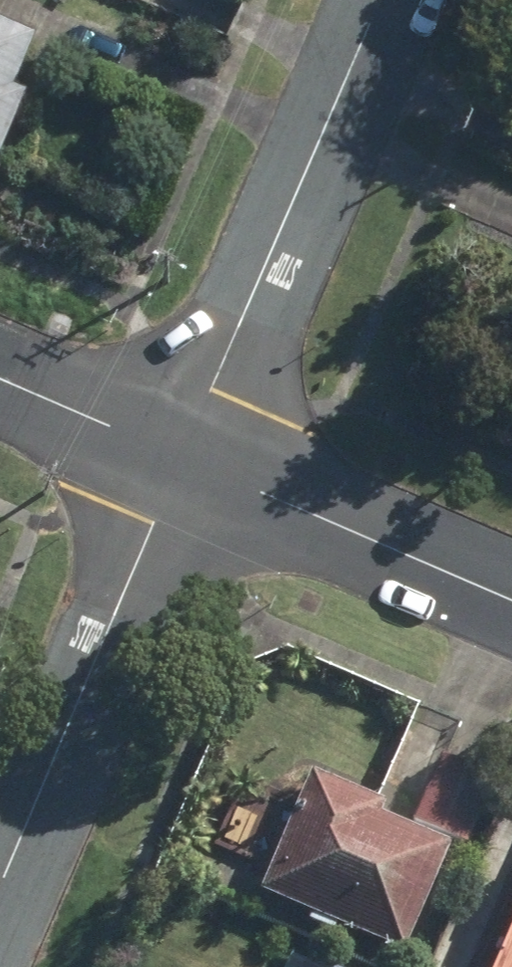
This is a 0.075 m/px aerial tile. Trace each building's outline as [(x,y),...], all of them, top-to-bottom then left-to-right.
[(0,11),(0,149),(10,153),(38,88),(25,83),(48,32),(0,11)] [(505,778),(446,752),(418,816),(477,841),(505,778)] [(322,767),(270,889),(414,951),(462,841),(390,810),(395,799),(322,767)]
